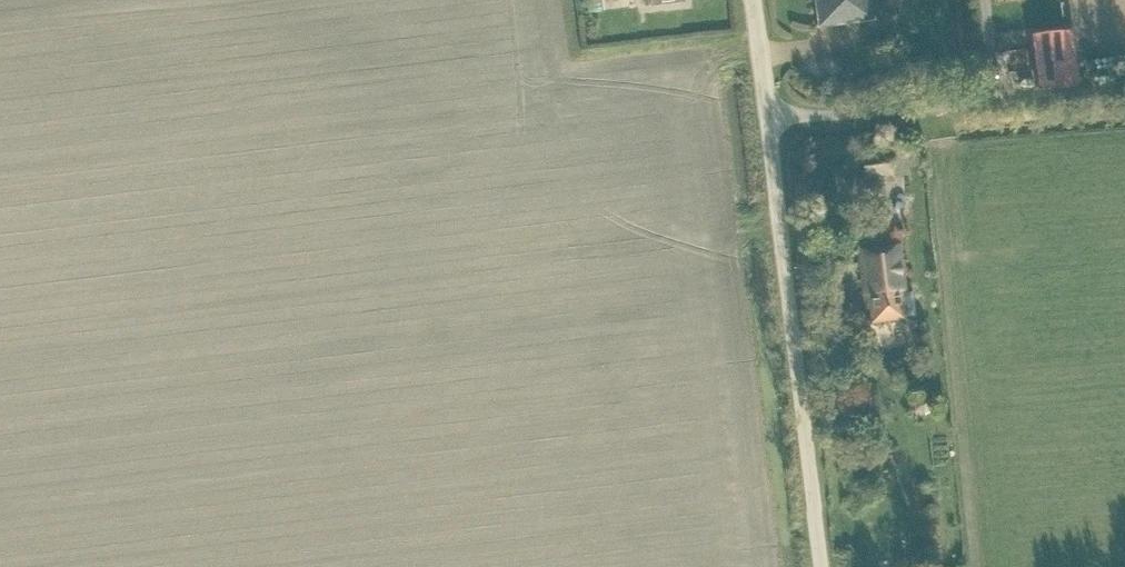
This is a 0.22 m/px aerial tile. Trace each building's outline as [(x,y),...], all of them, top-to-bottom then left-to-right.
[(584,2),(586,2),(587,13),(604,11),(602,0),(583,0),(584,2)] [(876,20),(873,0),(814,0),(817,28),(876,20)] [(1071,31),(1032,36),(1038,89),(1077,84),(1071,31)] [(900,292),(905,291),(898,233),(888,234),(890,247),(875,249),(873,248),(855,250),(861,297),(867,296),(868,304),(864,305),(864,310),(869,310),(870,323),(903,319),(900,292)] [(932,411),(933,401),(926,395),(917,399),(916,409),(923,415),(932,411)]
